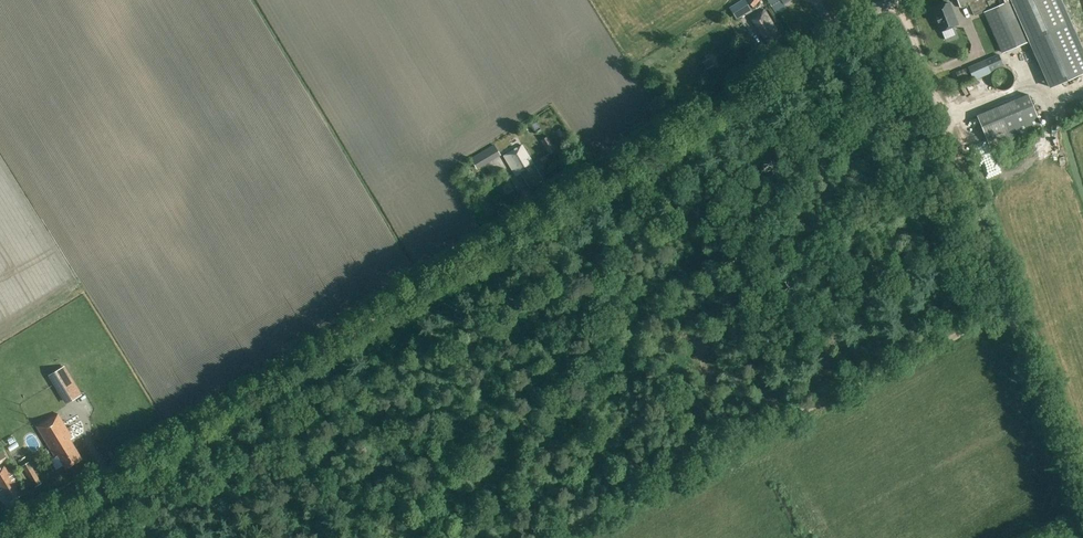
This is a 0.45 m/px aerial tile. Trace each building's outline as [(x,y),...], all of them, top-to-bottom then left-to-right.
[(736,20),(752,11),(751,9),(747,3),(745,0),(744,0),(730,9),(736,20)] [(776,16),(786,9),(780,0),(781,0),(766,0),(776,16)] [(959,7),(968,3),(974,16),(985,11),(1003,52),(1030,40),(1051,87),(1082,73),(1082,50),(1061,0),(956,0),(959,7)] [(948,2),(931,9),(940,31),(957,24),(948,2)] [(766,43),(780,35),(764,8),(750,16),(766,43)] [(703,61),(707,68),(713,65),(709,58),(703,61)] [(985,59),(968,67),(973,80),(990,73),(985,59)] [(989,148),(1041,126),(1028,94),(976,115),(989,148)] [(556,152),(547,138),(541,142),(549,156),(556,152)] [(529,188),(542,180),(522,147),(505,157),(516,175),(519,173),(529,188)] [(490,148),(478,155),(484,165),(496,158),(490,148)] [(48,375),(65,404),(81,394),(64,365),(48,375)] [(37,428),(56,456),(65,471),(84,459),(71,440),(74,438),(59,414),(37,428)] [(29,462),(22,466),(34,488),(41,483),(29,462)] [(9,469),(7,465),(0,469),(0,491),(1,491),(8,504),(26,493),(10,468),(9,469)]
